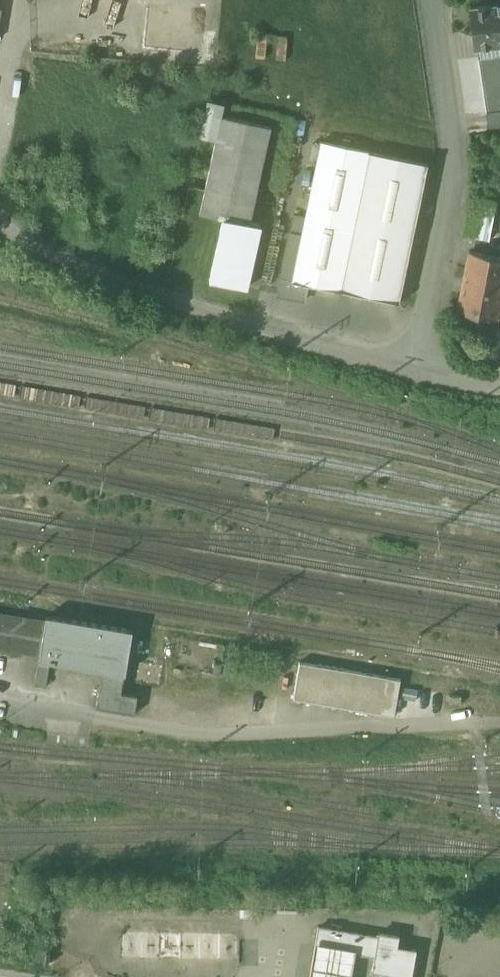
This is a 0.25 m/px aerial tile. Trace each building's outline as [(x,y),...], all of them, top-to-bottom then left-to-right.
[(472,7),(476,46),(499,44),(499,4),(472,7)] [(478,58),(486,112),(499,110),(499,56),(478,58)] [(486,112),(488,128),(499,126),(499,110),(486,112)] [(221,116),(205,112),(200,136),(216,140),(221,116)] [(270,126),(221,116),(216,140),(200,212),(199,213),(200,213),(200,214),(223,219),(261,227),(261,226),(249,223),(270,126)] [(369,152),(321,142),(302,235),(300,241),(288,239),(280,279),(308,285),(340,291),(369,152)] [(428,164),(369,152),(340,291),(399,304),(428,164)] [(223,219),(209,280),(247,288),(261,227),(223,219)] [(491,224),(482,222),(479,237),(488,238),(491,224)] [(302,235),(290,233),(288,239),(300,241),(302,235)] [(470,251),(458,309),(497,317),(499,302),(499,257),(470,251)] [(308,285),(280,279),(277,295),(304,300),(308,285)] [(45,619),(0,612),(0,649),(39,656),(45,619)] [(125,674),(132,630),(46,615),(45,619),(39,656),(39,659),(102,670),(124,674),(125,674)] [(133,679),(160,683),(163,663),(136,659),(133,679)] [(392,715),(398,679),(298,662),(292,698),(392,715)] [(124,674),(102,670),(96,707),(134,714),(137,696),(121,693),(124,674)] [(320,920),(316,938),(359,947),(374,950),(370,970),(393,974),(399,945),(400,936),(320,920)] [(120,929),(119,952),(216,953),(216,930),(120,929)] [(359,947),(316,938),(308,976),(353,976),(359,947)]
